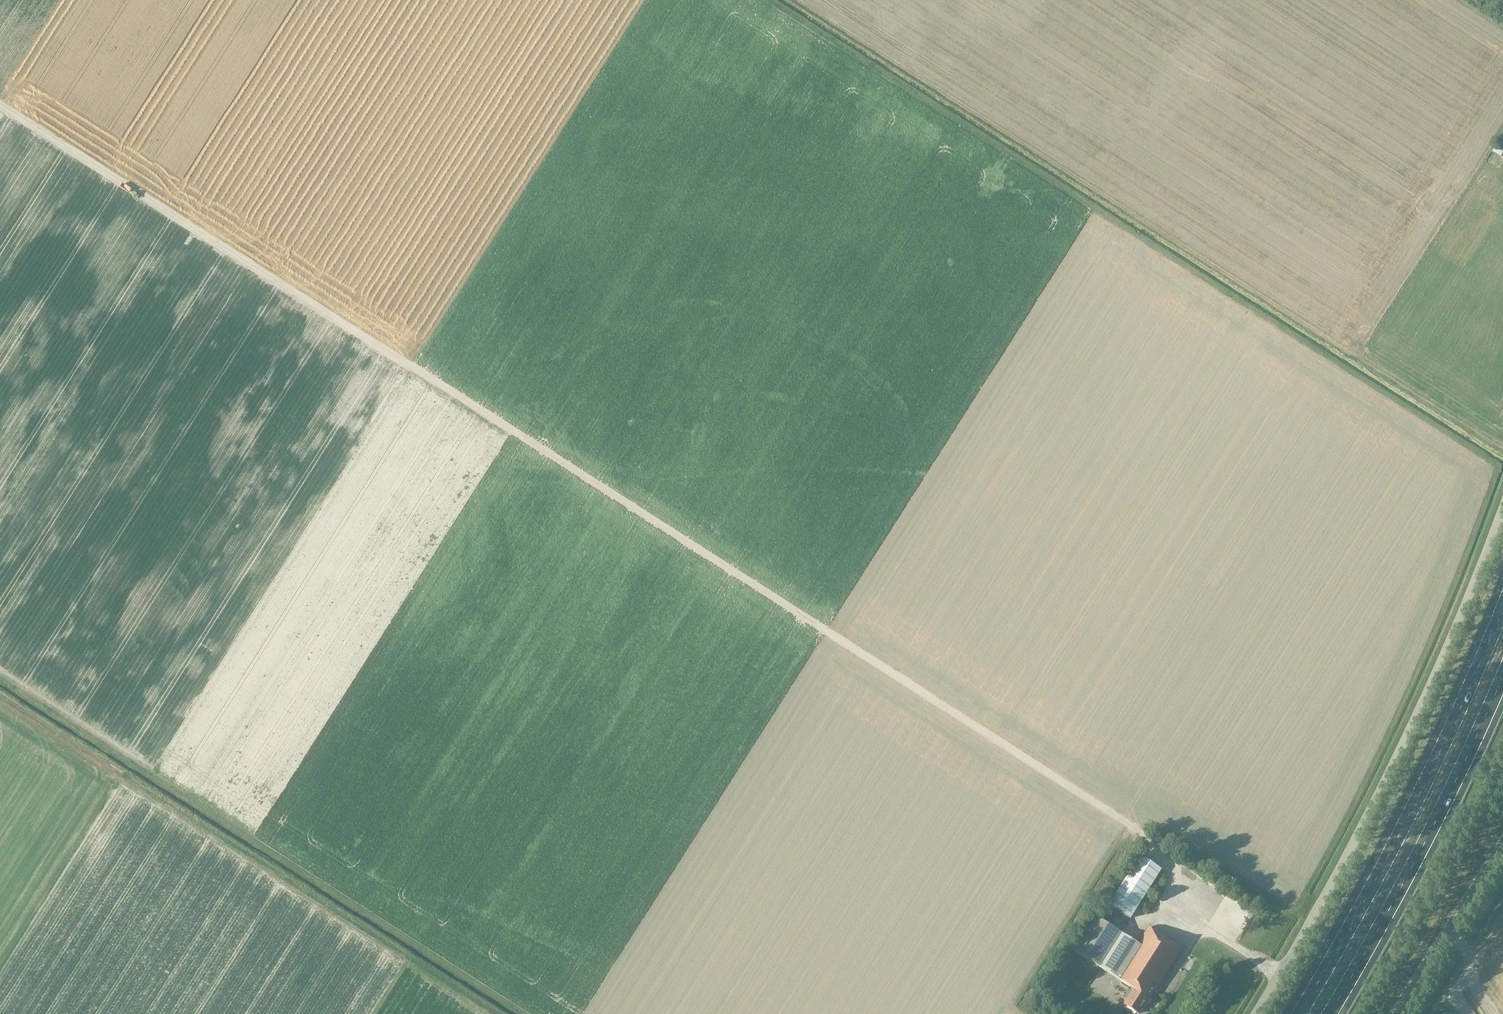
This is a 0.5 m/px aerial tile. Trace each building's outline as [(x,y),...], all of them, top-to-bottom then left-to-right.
[(1496,147),(1495,146),(1492,151),(1502,158),(1502,151),(1496,147)] [(1109,904),(1130,918),(1161,870),(1140,856),(1109,904)] [(1150,928),(1139,944),(1097,917),(1075,950),(1134,989),(1124,1005),(1138,1013),(1143,1005),(1145,1006),(1182,948),(1150,928)] [(1235,919),(1231,928),(1236,930),(1240,921),(1235,919)]
